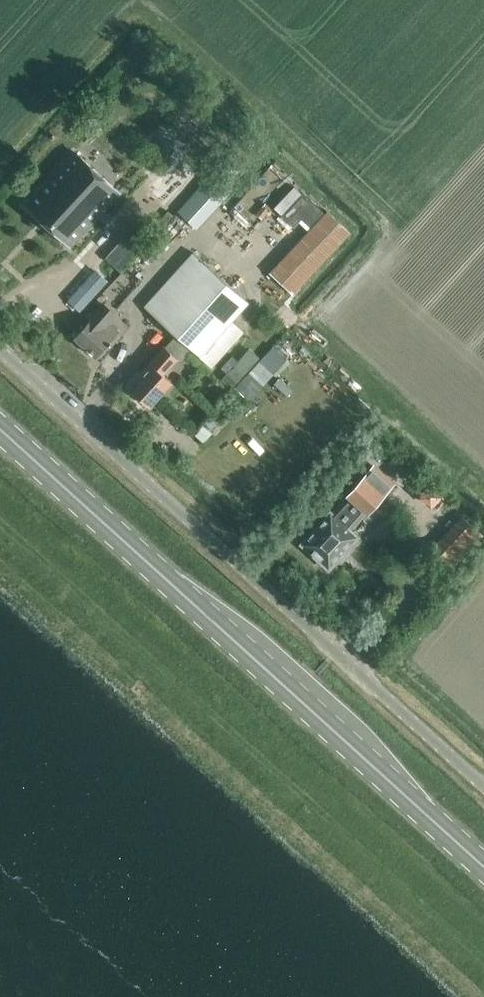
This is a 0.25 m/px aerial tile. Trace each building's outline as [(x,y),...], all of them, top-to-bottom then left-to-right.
[(146,191),(165,208),(203,167),(183,149),(146,191)] [(26,205),(70,246),(119,192),(75,151),(26,205)] [(217,172),(180,212),(196,227),(233,187),(217,172)] [(300,185),(282,206),(307,228),(326,207),(300,185)] [(271,271),(294,293),(351,232),(328,210),(271,271)] [(145,306),(200,356),(249,302),(194,252),(145,306)] [(94,270),(67,300),(79,311),(106,281),(94,270)] [(75,338),(97,358),(120,332),(108,321),(115,314),(105,305),(75,338)] [(174,337),(166,347),(165,347),(141,374),(143,376),(132,389),(150,405),(171,381),(163,373),(177,357),(182,361),(190,352),(174,337)] [(260,361),(235,387),(248,399),(271,372),(260,361)] [(209,416),(194,432),(202,440),(218,423),(209,416)] [(392,483),(373,466),(373,464),(372,464),(372,466),(348,493),(349,494),(332,513),(331,513),(332,512),(330,511),(329,512),(329,513),(303,542),(301,543),(303,544),(328,566),(327,567),(329,568),(330,566),(356,537),(358,536),(356,535),(349,529),(367,509),(368,511),(392,484),(394,484),(394,483),(392,483)] [(437,542),(427,553),(446,571),(456,559),(437,542)] [(432,573),(424,580),(430,586),(438,578),(432,573)]
